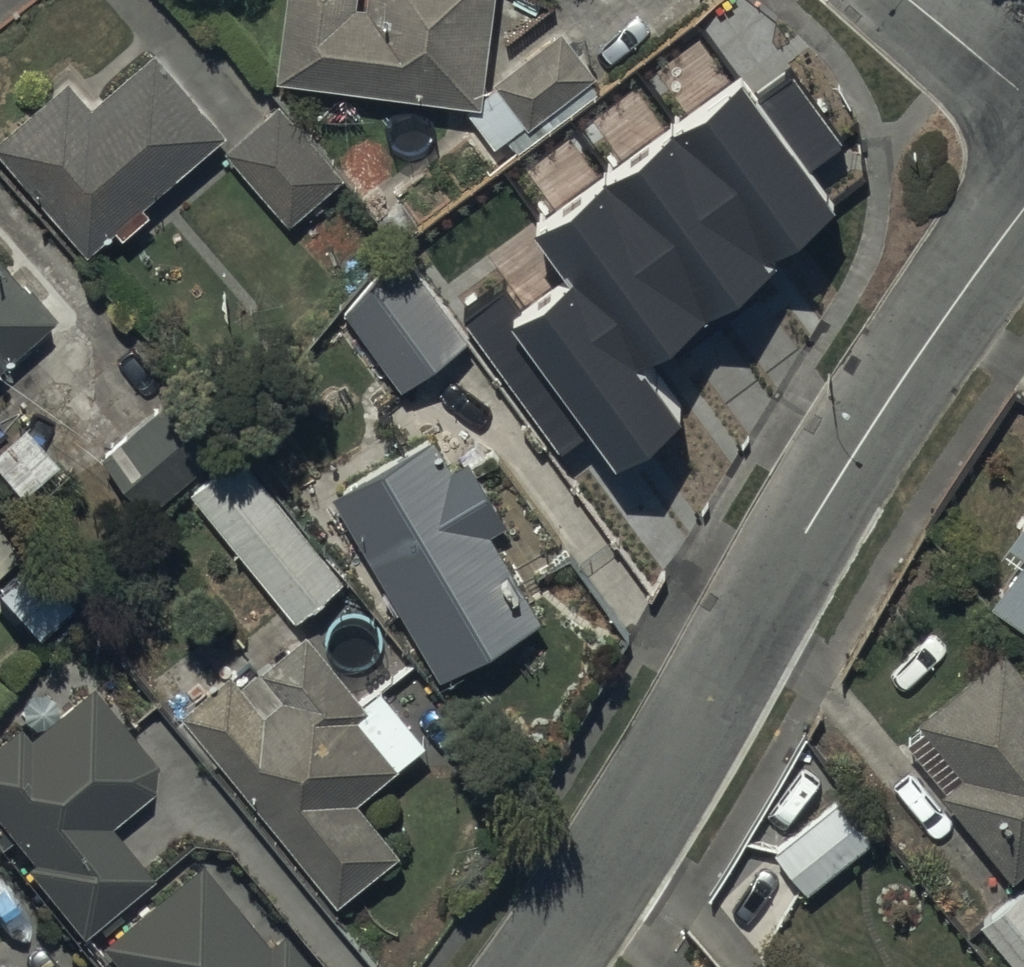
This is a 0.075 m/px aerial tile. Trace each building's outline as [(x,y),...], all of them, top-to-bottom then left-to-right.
[(477,91),(488,0),(282,0),(274,65),(477,91)] [(479,99),(473,98),(465,104),(495,144),(595,72),(561,26),(495,74),(499,79),(480,92),(479,99)] [(0,119),(0,134),(86,238),(114,216),(120,223),(148,200),(140,191),(225,122),(156,38),(92,90),(69,62),(0,119)] [(279,95),(227,140),(290,214),(343,169),(279,95)] [(784,150),(676,116),(647,206),(560,291),(639,372),(747,268),(784,150)] [(398,234),(332,281),(401,377),(466,330),(398,234)] [(0,257),(0,345),(44,306),(0,257)] [(643,428),(596,363),(528,411),(575,477),(643,428)] [(229,429),(181,371),(99,437),(146,496),(229,429)] [(16,413),(0,428),(0,478),(4,474),(25,496),(62,462),(16,413)] [(434,421),(333,481),(440,661),(540,602),(488,514),(500,507),(463,445),(452,451),(434,421)] [(343,571),(238,441),(191,479),(296,608),(343,571)] [(1001,530),(1020,543),(992,584),(1023,606),(1023,497),(1001,530)] [(17,542),(0,520),(0,555),(17,542)] [(0,571),(0,589),(33,627),(69,597),(27,548),(0,571)] [(230,657),(181,697),(335,887),(397,837),(356,786),(424,731),(378,674),(363,687),(307,618),(242,671),(230,657)] [(1003,634),(915,705),(922,714),(905,728),(1012,860),(1023,850),(1023,660),(1003,634)] [(0,728),(0,813),(28,848),(22,853),(77,922),(148,866),(107,814),(148,782),(149,754),(88,677),(24,728),(15,716),(0,728)] [(873,833),(838,791),(777,840),(811,883),(873,833)] [(197,853),(99,932),(127,966),(319,966),(280,919),(262,933),(197,853)] [(980,912),(1023,966),(1023,877),(980,912)] [(3,951),(0,954),(0,966),(16,966),(3,951)]
